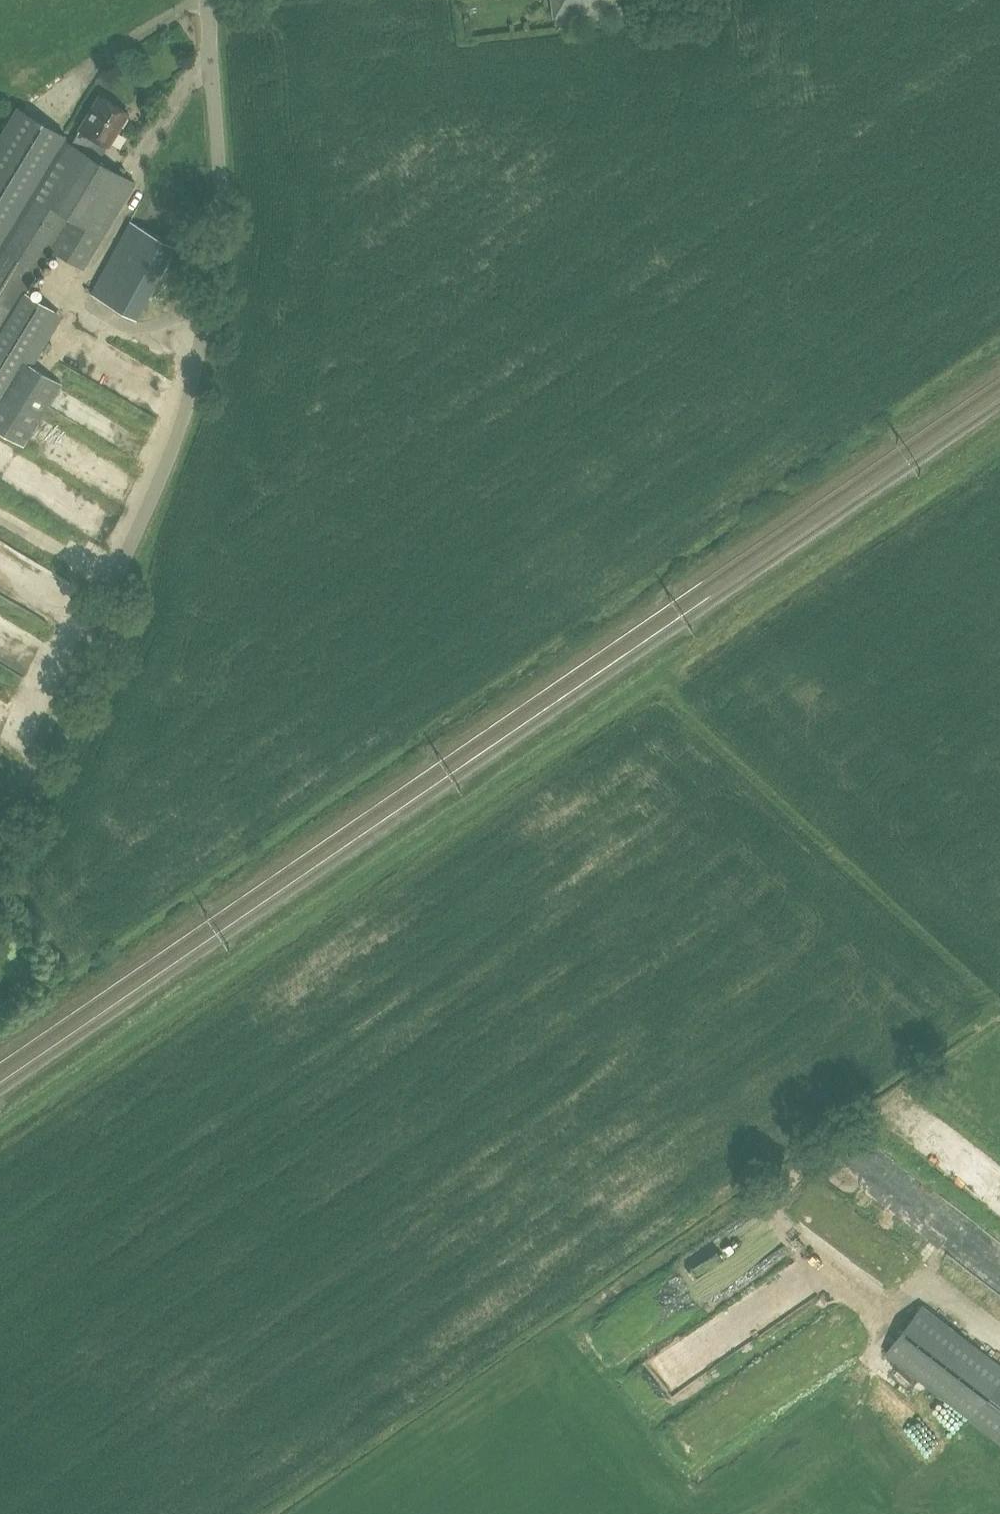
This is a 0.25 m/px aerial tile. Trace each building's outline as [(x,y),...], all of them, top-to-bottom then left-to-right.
[(556,22),(634,12),(632,0),(553,0),(556,22)] [(63,138),(65,134),(18,106),(0,134),(0,331),(51,247),(83,267),(135,182),(98,159),(107,144),(108,145),(128,112),(99,94),(79,128),(80,128),(71,143),(63,138)] [(136,317),(138,313),(176,245),(132,220),(92,292),(136,317)] [(923,1303),(885,1353),(999,1440),(999,1362),(923,1303)]
